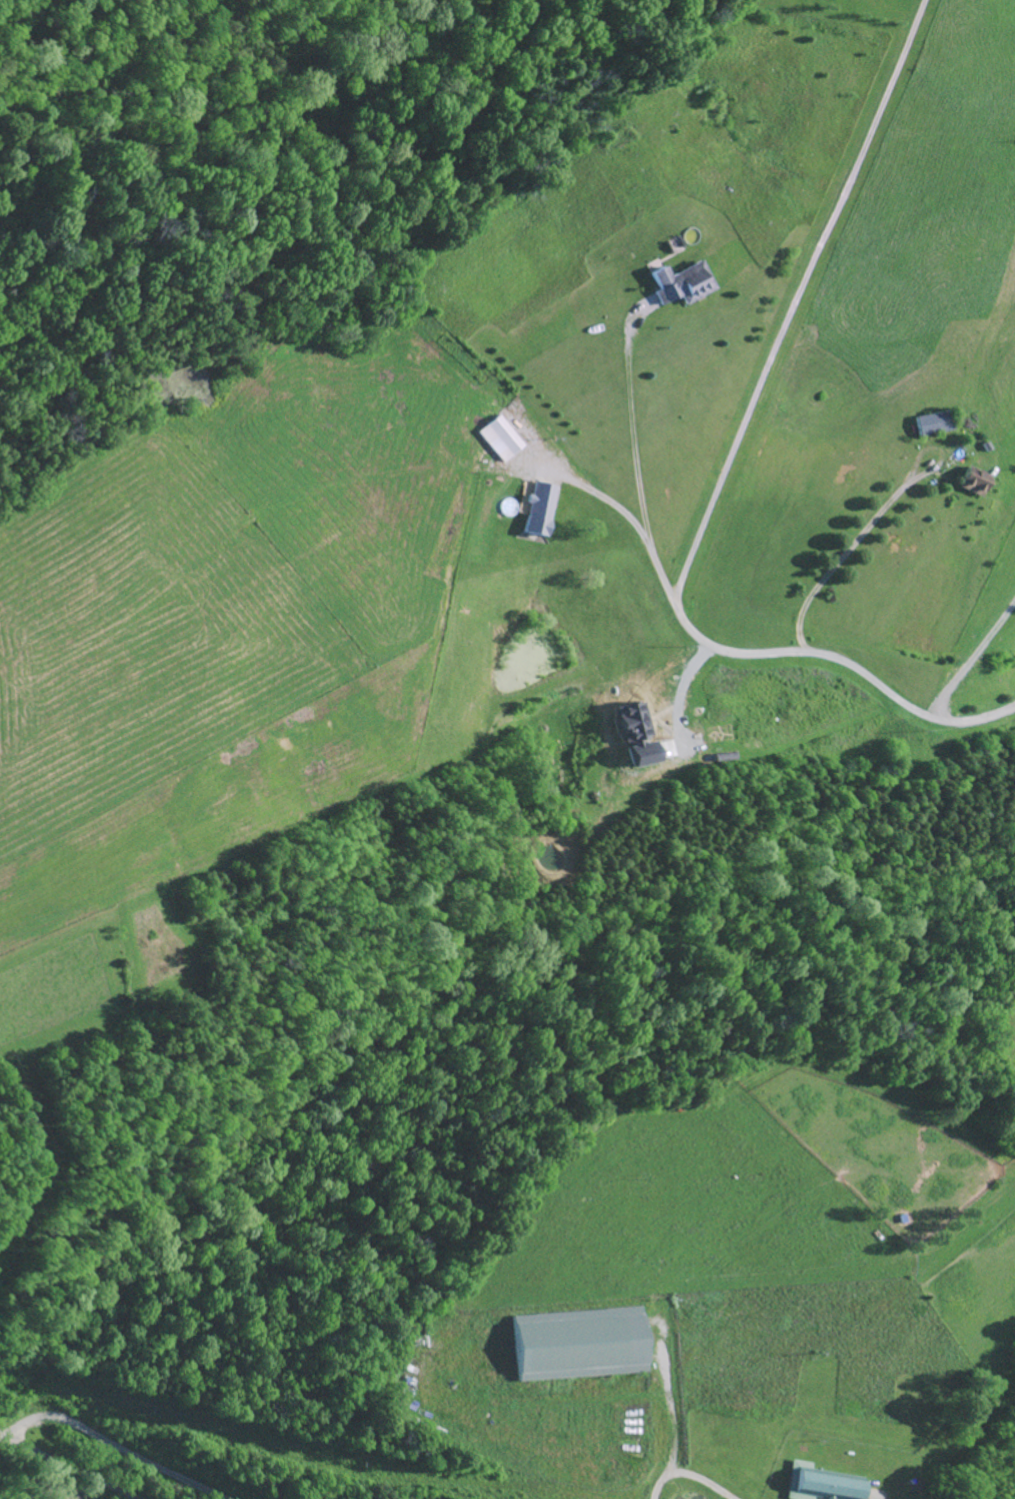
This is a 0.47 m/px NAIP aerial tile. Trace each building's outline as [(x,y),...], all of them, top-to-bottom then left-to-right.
[(671,277),(666,268),(652,274),(660,291),(656,293),(662,306),(682,297),(687,306),(718,291),(703,261),(671,277)] [(922,438),(956,431),(951,412),(917,419),(922,438)] [(478,434),(504,464),(525,447),(499,416),(478,434)] [(982,498),(990,476),(967,468),(959,490),(982,498)] [(557,488),(534,483),(522,534),(545,539),(557,488)] [(647,1374),(643,1308),(607,1310),(586,1319),(576,1324),(569,1324),(562,1336),(553,1337),(554,1342),(543,1347),(535,1329),(535,1323),(520,1330),(523,1335),(526,1335),(528,1339),(529,1351),(522,1365),(525,1372),(558,1379),(558,1372),(571,1371),(571,1378),(647,1374)] [(814,1464),(793,1461),(788,1498),(861,1498),(864,1477),(813,1471),(814,1464)]
